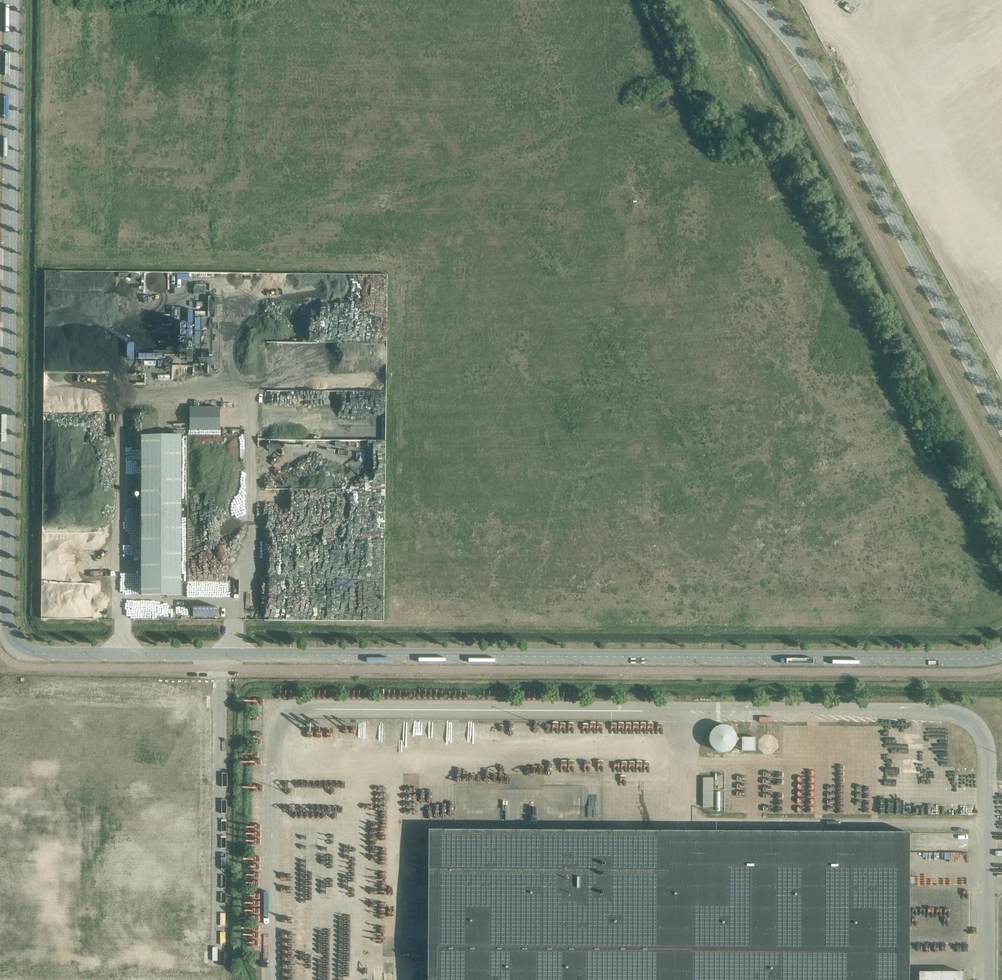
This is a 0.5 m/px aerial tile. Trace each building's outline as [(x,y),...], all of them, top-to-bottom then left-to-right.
[(175,327),(173,336),(175,343),(182,344),(183,349),(188,350),(189,345),(201,343),(192,341),(191,336),(191,331),(195,330),(196,326),(201,326),(201,322),(201,320),(207,319),(206,319),(192,322),(193,315),(199,313),(182,311),(176,312),(174,325),(175,327)] [(83,407),(83,394),(76,394),(76,396),(69,396),(69,407),(83,407)] [(191,405),(190,429),(221,430),(221,406),(191,405)] [(182,434),(142,434),(141,594),(181,594),(182,434)] [(194,615),(218,616),(218,606),(194,606),(194,615)] [(740,737),(724,721),(708,738),(724,754),(740,737)] [(772,736),(771,735),(770,735),(768,735),(766,735),(765,735),(764,736),(763,736),(762,737),(761,738),(760,739),(760,740),(759,742),(759,743),(759,744),(759,745),(759,747),(760,748),(760,749),(761,750),(762,751),(763,752),(765,753),(766,753),(767,753),(768,753),(769,753),(770,753),(772,753),(773,752),(774,752),(774,751),(775,750),(776,749),(777,748),(777,747),(777,746),(778,745),(777,743),(777,742),(777,741),(777,740),(776,739),(776,738),(775,738),(774,737),(773,736),(772,736)] [(755,751),(755,737),(742,737),(742,751),(755,751)] [(713,807),(713,778),(703,778),(703,807),(713,807)] [(909,832),(428,830),(427,979),(908,979),(909,832)] [(962,972),(918,971),(918,979),(962,979),(962,972)]
